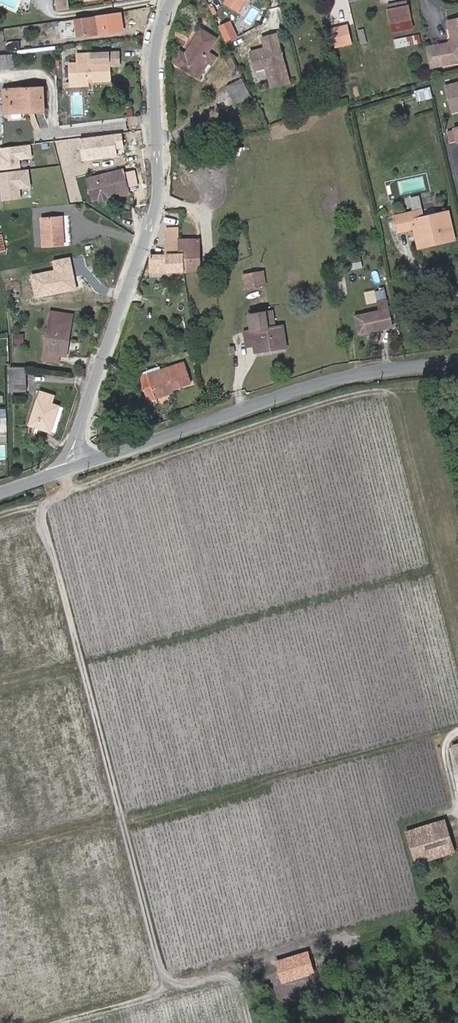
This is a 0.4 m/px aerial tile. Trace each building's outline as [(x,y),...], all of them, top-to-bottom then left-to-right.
[(225,4),(221,11),(235,20),(239,14),(241,15),(250,0),(218,0),(225,4)] [(71,15),(70,5),(58,7),(59,16),(71,15)] [(415,27),(412,13),(393,18),(391,18),(392,21),(393,28),(394,31),(415,27)] [(225,40),(237,37),(232,20),(220,24),(225,40)] [(119,21),(75,27),(78,45),(122,39),(119,21)] [(427,54),(431,74),(457,69),(457,24),(448,26),(453,49),(427,54)] [(345,32),(332,35),(335,52),(350,50),(345,32)] [(421,33),(395,38),(397,47),(422,42),(421,33)] [(74,35),(58,38),(59,48),(76,45),(74,35)] [(205,70),(206,71),(209,72),(214,64),(205,58),(212,45),(199,36),(183,60),(177,57),(171,68),(192,82),(202,64),(206,66),(205,70)] [(261,58),(260,56),(259,56),(264,75),(266,74),(272,94),(290,89),(277,41),(262,45),(265,54),(266,57),(261,58)] [(256,77),(264,75),(259,56),(251,59),(256,77)] [(238,83),(233,59),(228,61),(234,74),(238,83)] [(121,60),(79,63),(79,74),(71,74),(73,94),(89,93),(88,84),(95,84),(95,92),(113,91),(112,76),(122,75),(121,60)] [(9,77),(7,61),(0,62),(0,78),(9,77)] [(234,74),(228,61),(222,64),(227,76),(234,74)] [(247,104),(238,83),(239,88),(244,106),(247,104)] [(244,106),(239,88),(224,94),(232,111),(244,106)] [(448,93),(454,115),(457,114),(457,90),(448,93)] [(43,123),(42,98),(2,99),(3,119),(20,118),(21,123),(43,123)] [(78,138),(82,161),(126,155),(123,132),(78,138)] [(21,157),(33,157),(33,145),(0,144),(0,168),(21,168),(21,157)] [(128,181),(131,199),(148,194),(140,158),(125,162),(127,174),(128,181)] [(22,199),(22,187),(32,187),(31,169),(0,170),(0,185),(1,199),(22,199)] [(93,210),(131,199),(128,181),(111,185),(109,183),(88,188),(93,210)] [(417,221),(419,231),(438,227),(437,223),(427,225),(425,219),(417,221)] [(438,227),(419,231),(421,238),(424,257),(434,255),(432,249),(443,246),(445,251),(456,248),(447,220),(437,223),(438,227)] [(419,231),(417,221),(405,225),(409,236),(416,233),(418,239),(424,257),(421,238),(419,231)] [(62,223),(40,225),(41,257),(63,255),(62,223)] [(403,244),(418,239),(416,233),(409,236),(405,225),(396,227),(403,244)] [(151,258),(153,275),(200,270),(197,239),(177,240),(176,231),(165,232),(168,257),(151,258)] [(127,234),(117,236),(120,255),(129,254),(127,234)] [(432,249),(434,255),(445,251),(443,246),(432,249)] [(91,251),(83,252),(86,266),(99,264),(97,251),(97,250),(96,250),(91,251)] [(262,277),(241,281),(244,292),(264,289),(262,277)] [(272,317),(266,318),(269,333),(276,332),(272,317)] [(385,327),(367,331),(372,348),(397,342),(391,317),(383,318),(385,327)] [(286,351),(282,330),(276,332),(269,333),(266,318),(251,321),(253,335),(255,350),(256,352),(269,350),(270,354),(286,351)] [(40,359),(55,361),(59,362),(61,347),(65,347),(67,331),(44,328),(40,359)] [(246,351),(255,350),(253,335),(244,337),(246,351)] [(192,351),(180,355),(182,360),(193,356),(192,351)] [(54,369),(55,361),(40,359),(39,366),(54,369)] [(154,400),(156,399),(155,396),(170,391),(189,385),(183,366),(141,380),(148,403),(154,400)] [(9,371),(10,397),(19,397),(19,373),(9,371)] [(48,402),(34,398),(22,438),(24,442),(30,444),(32,442),(34,434),(46,438),(53,413),(46,410),(48,402)] [(413,858),(441,848),(448,845),(447,841),(444,830),(437,831),(434,825),(406,833),(412,856),(413,858)] [(413,858),(415,865),(438,857),(444,855),(441,848),(413,858)] [(281,980),(314,974),(310,952),(277,958),(281,980)]
